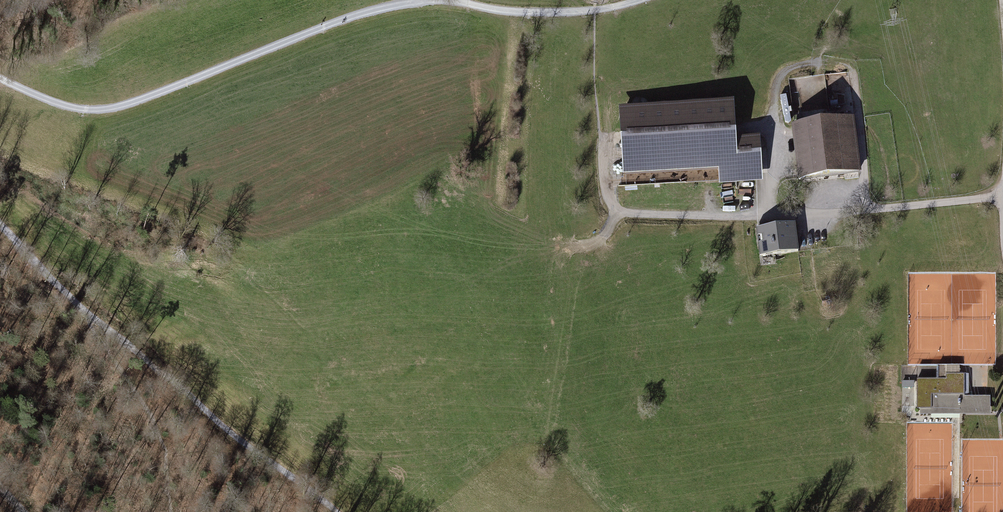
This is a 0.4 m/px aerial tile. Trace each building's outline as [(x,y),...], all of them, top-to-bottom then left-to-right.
[(733,139),(731,103),(619,111),(623,176),(718,169),(719,184),(762,181),(759,137),(733,139)] [(854,118),(792,125),(798,182),(860,175),(854,118)] [(794,226),(758,229),(761,261),(797,258),(794,226)] [(834,299),(823,302),(826,313),(838,310),(834,299)] [(945,380),(916,380),(917,410),(919,410),(919,415),(990,414),(989,398),(969,398),(969,375),(945,375),(945,380)]
